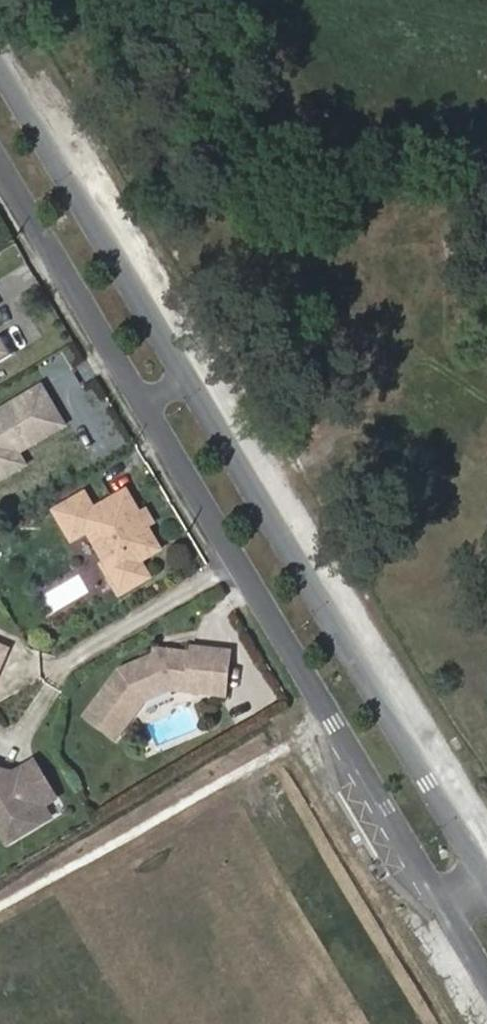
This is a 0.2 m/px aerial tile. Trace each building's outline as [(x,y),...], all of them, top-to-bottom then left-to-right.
[(17,354),(7,335),(0,339),(0,363),(17,354)] [(30,452),(75,428),(49,381),(0,408),(0,483),(36,463),(30,452)] [(159,549),(146,527),(138,514),(125,493),(93,512),(84,496),(55,513),(72,540),(89,531),(108,564),(104,566),(121,593),(148,576),(138,561),(159,549)] [(146,527),(154,522),(147,510),(138,514),(146,527)] [(43,591),(51,607),(87,591),(80,574),(43,591)] [(173,691),(226,698),(232,653),(193,649),(193,655),(167,651),(166,657),(158,660),(155,656),(121,671),(86,718),(117,741),(145,702),(173,691)] [(167,651),(156,650),(155,656),(158,660),(166,657),(167,651)] [(57,800),(34,764),(8,780),(4,774),(0,773),(0,811),(4,818),(0,821),(0,831),(9,846),(52,820),(44,808),(57,800)]
